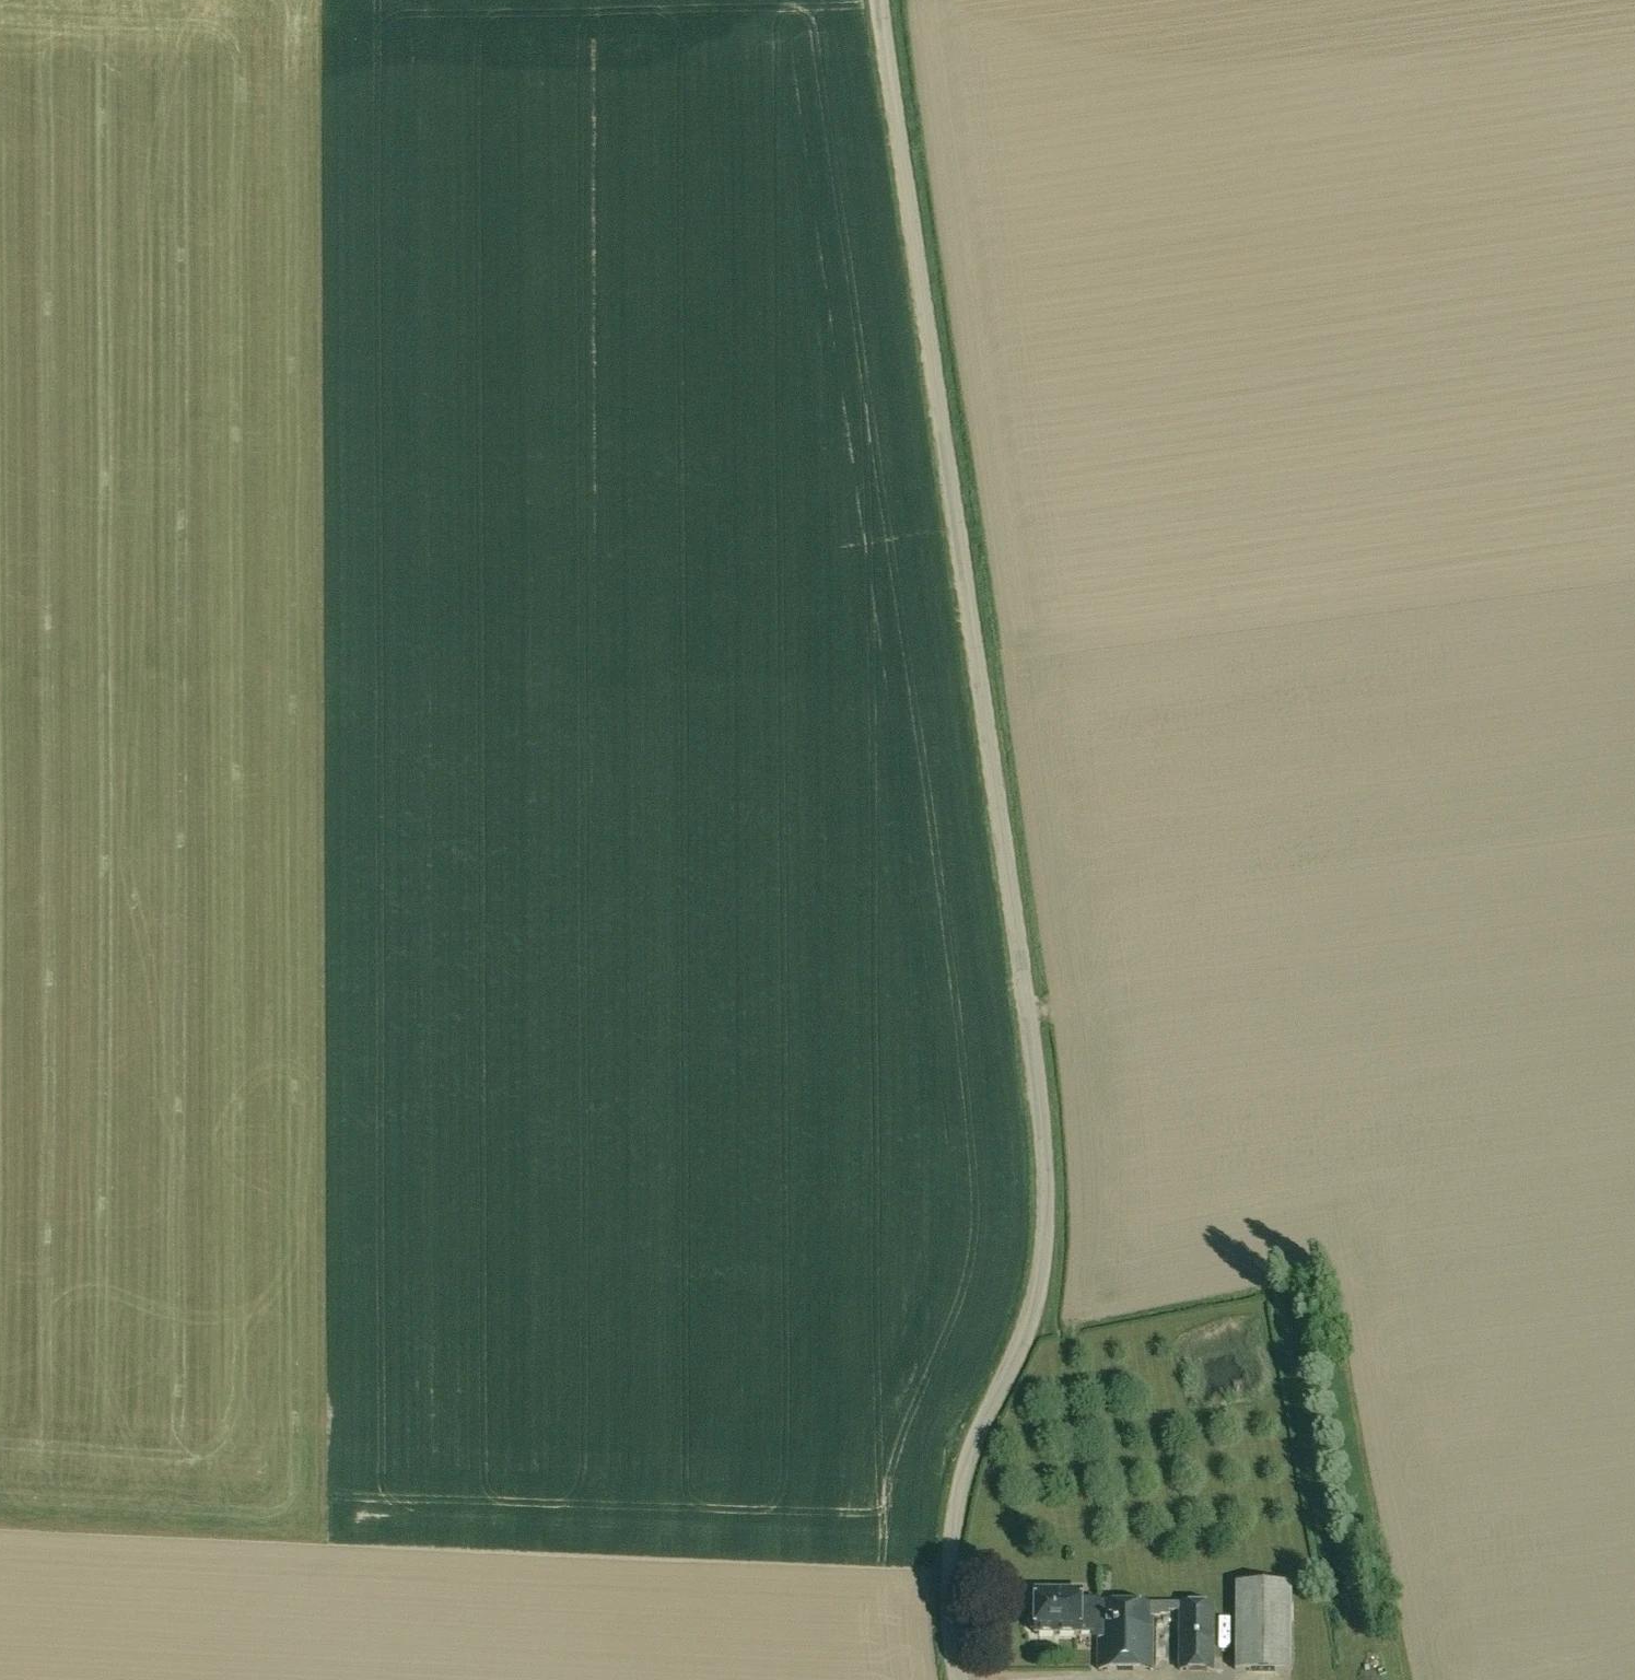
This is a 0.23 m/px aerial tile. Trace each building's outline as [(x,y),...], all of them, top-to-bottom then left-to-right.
[(1236,1670),(1289,1672),(1293,1583),(1237,1583),(1236,1670)] [(1081,1634),(1082,1600),(1082,1592),(1038,1591),(1037,1613),(1034,1614),(1032,1616),(1030,1618),(1028,1621),(1029,1625),(1031,1627),(1033,1628),(1037,1630),(1037,1634),(1081,1634)] [(1101,1599),(1082,1600),(1081,1634),(1098,1635),(1098,1670),(1153,1670),(1154,1616),(1161,1616),(1161,1615),(1168,1615),(1168,1611),(1180,1611),(1180,1604),(1101,1604),(1101,1599)] [(1214,1604),(1180,1604),(1180,1611),(1179,1670),(1214,1670),(1214,1604)] [(1239,1672),(1208,1672),(1208,1679),(1239,1679),(1239,1672)]
